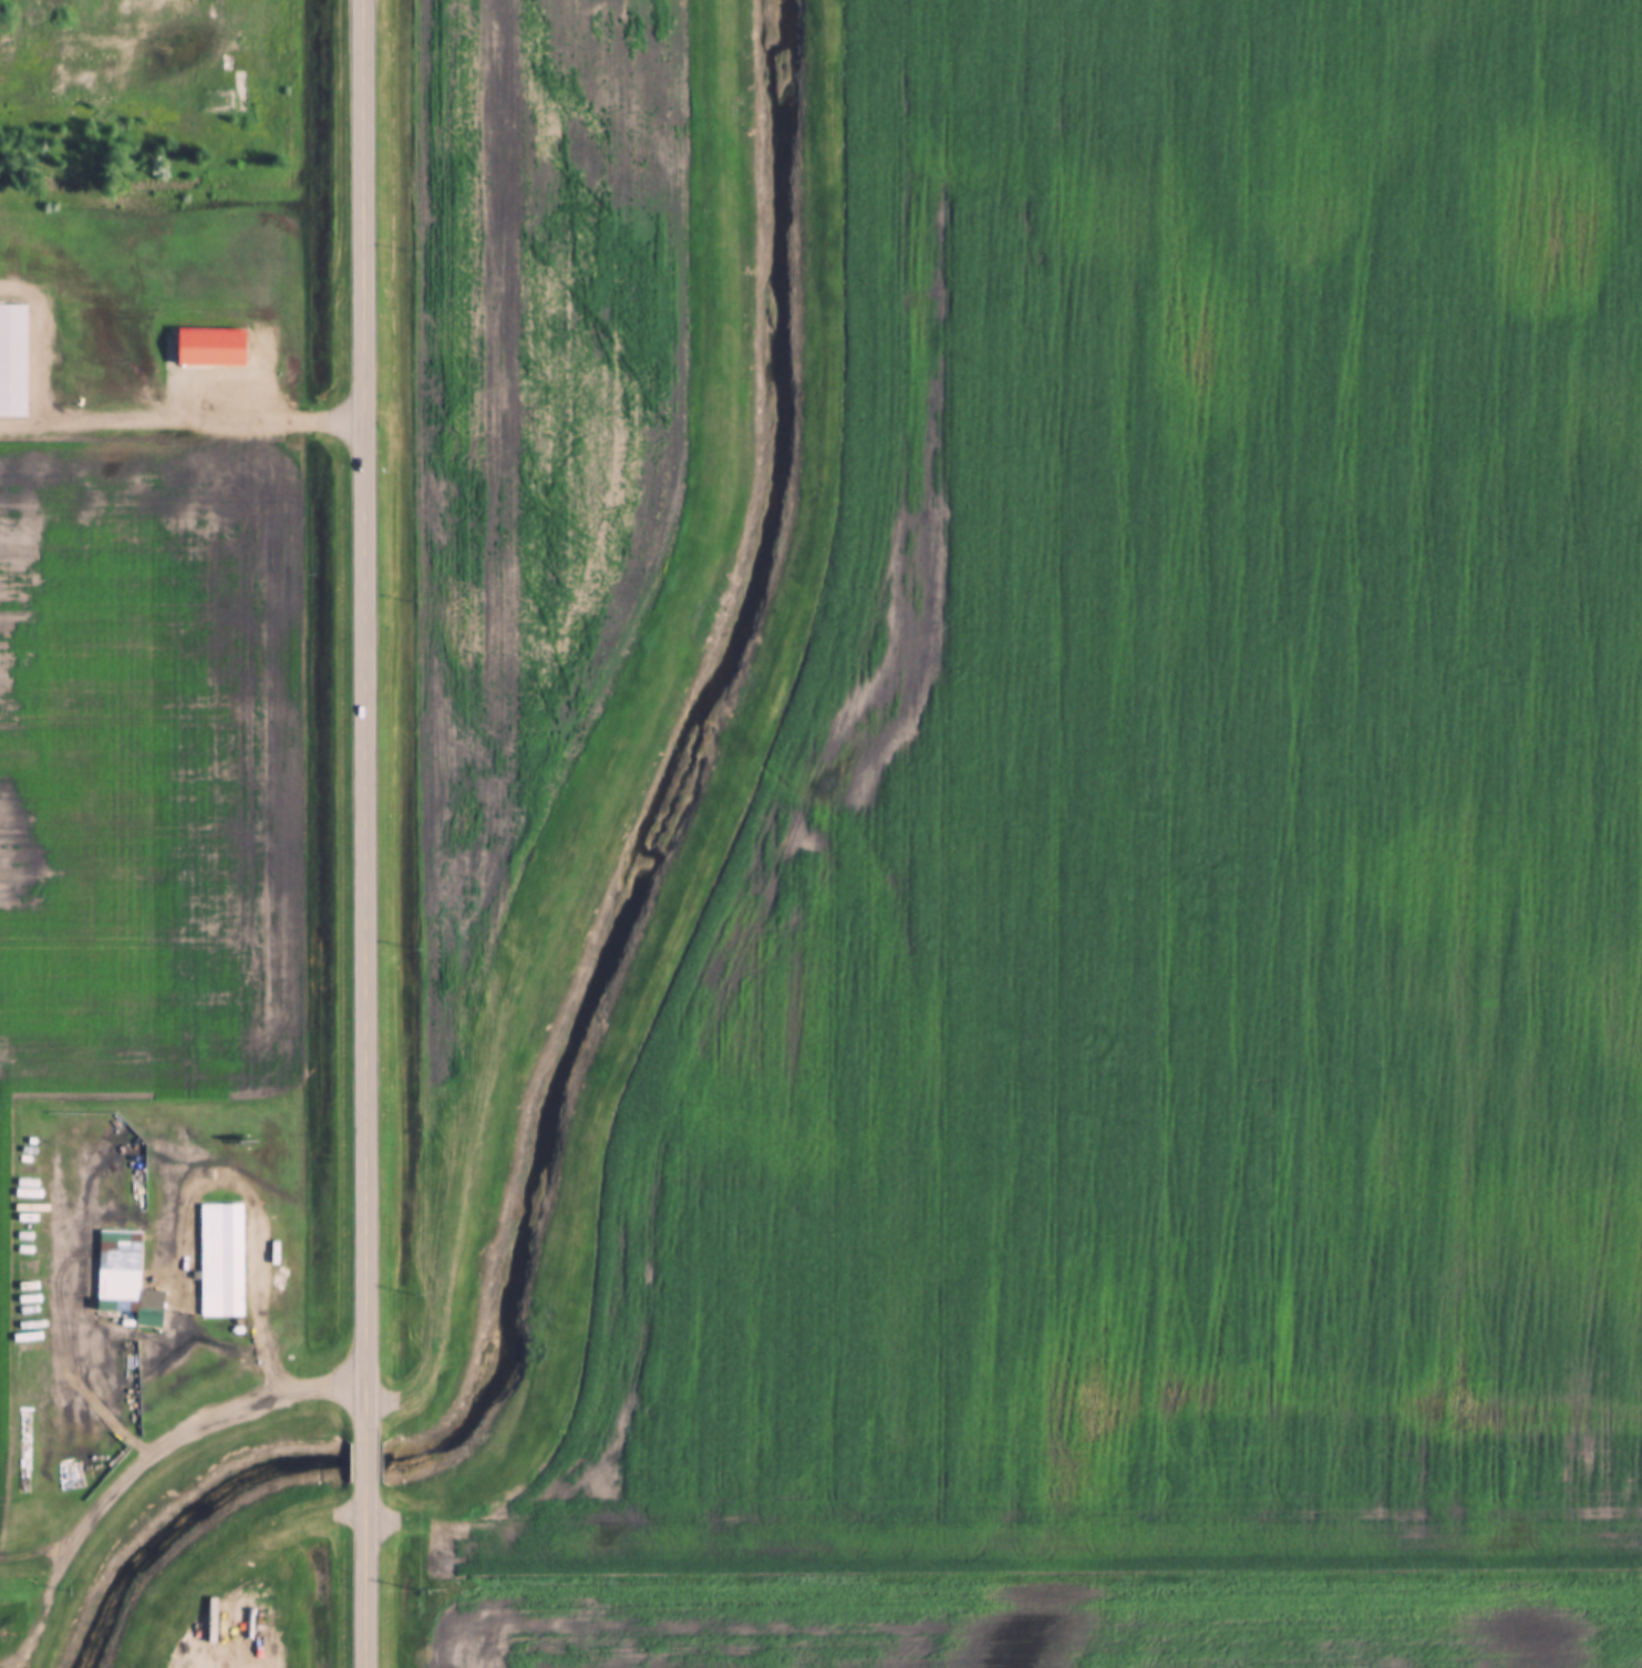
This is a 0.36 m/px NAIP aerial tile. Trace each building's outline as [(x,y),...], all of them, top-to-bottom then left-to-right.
[(18,416),(0,416),(0,306),(19,307),(18,416)] [(168,368),(169,331),(239,332),(239,368),(168,368)] [(243,1204),(200,1205),(200,1298),(220,1298),(220,1318),(243,1318),(243,1204)] [(273,1289),(280,1290),(283,1267),(276,1266),(273,1289)] [(162,1327),(162,1308),(136,1308),(136,1327),(162,1327)]
